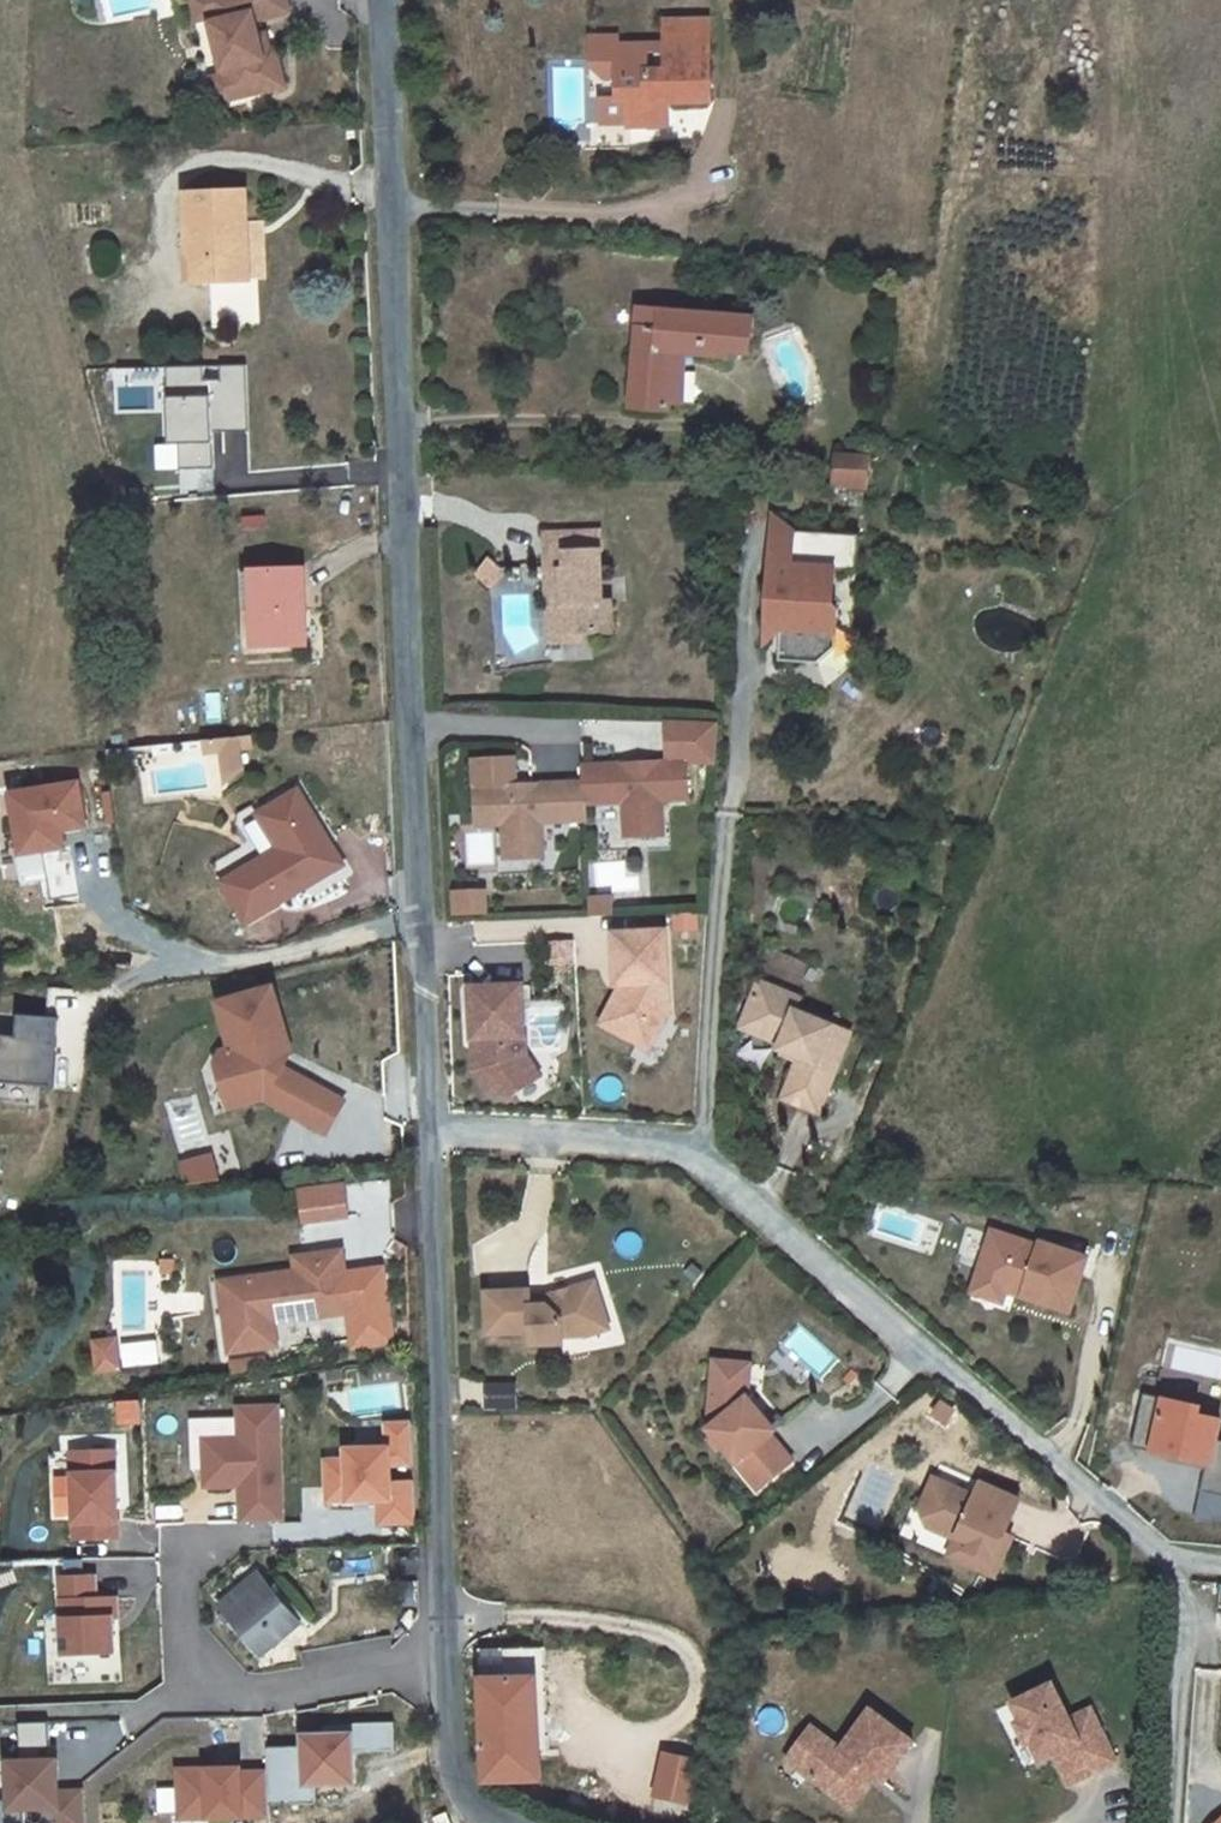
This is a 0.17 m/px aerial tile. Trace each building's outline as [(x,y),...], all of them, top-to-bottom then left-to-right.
[(210,17),(206,0),(194,0),(199,20),(210,17)] [(286,0),(206,0),(210,17),(225,76),(230,99),(284,86),(275,50),(269,51),(263,53),(259,36),(255,20),(289,12),(286,0)] [(666,23),(666,35),(709,34),(710,22),(666,23)] [(647,46),(616,46),(617,97),(600,97),(601,124),(628,123),(628,126),(656,125),(655,101),(668,101),(710,101),(709,34),(666,35),(666,72),(648,72),(647,46)] [(265,35),(259,36),(263,53),(269,51),(265,35)] [(219,102),(230,99),(225,76),(213,79),(219,102)] [(668,101),(655,101),(656,125),(669,125),(668,101)] [(250,280),(238,281),(235,224),(248,223),(246,191),(186,194),(189,283),(214,281),(215,327),(259,325),(258,280),(250,280)] [(250,280),(248,223),(235,224),(238,281),(250,280)] [(755,317),(639,307),(630,408),(669,411),(670,402),(682,402),(684,353),(706,355),(707,346),(725,349),(728,349),(728,351),(751,354),(755,317)] [(725,349),(707,346),(706,355),(724,357),(725,349)] [(212,431),(249,430),(246,362),(164,365),(168,444),(180,443),(181,469),(214,468),(212,431)] [(836,456),(834,488),(867,491),(872,458),(836,456)] [(600,533),(546,535),(547,572),(560,571),(562,634),(611,632),(611,602),(601,602),(600,533)] [(860,535),(794,533),(794,554),(770,573),(767,623),(782,624),(780,660),(820,662),(839,648),(841,610),(829,597),(830,570),(858,571),(860,535)] [(490,556),(476,573),(492,590),(512,569),(503,569),(490,556)] [(296,610),(296,594),(305,594),(304,570),(252,571),(254,645),(306,644),(305,610),(296,610)] [(560,571),(547,572),(549,641),(579,641),(578,633),(562,634),(560,571)] [(305,610),(305,594),(296,594),(296,610),(305,610)] [(250,735),(204,739),(205,752),(221,750),(224,781),(242,768),(240,748),(251,747),(250,735)] [(519,785),(475,786),(477,826),(504,824),(505,846),(543,845),(542,822),(586,820),(586,804),(624,802),(625,824),(663,822),(663,800),(689,799),(687,760),(643,762),(643,775),(633,775),(632,763),(584,765),(584,782),(530,784),(530,796),(520,797),(519,785)] [(643,775),(643,762),(632,763),(633,775),(643,775)] [(82,779),(91,828),(116,823),(107,775),(82,779)] [(80,782),(12,793),(21,853),(66,846),(63,829),(87,826),(80,782)] [(530,796),(530,784),(519,785),(520,797),(530,796)] [(313,851),(329,841),(299,791),(259,815),(280,849),(224,883),(248,922),(327,874),(313,851)] [(664,835),(663,822),(625,824),(626,836),(664,835)] [(313,851),(327,874),(343,864),(329,841),(313,851)] [(544,857),(543,845),(505,846),(505,859),(544,857)] [(485,893),(455,894),(456,915),(486,913),(485,893)] [(666,931),(614,933),(617,985),(622,984),(623,993),(617,993),(603,1024),(638,1042),(650,1018),(662,1025),(670,1010),(666,931)] [(760,982),(755,994),(795,1011),(800,998),(760,982)] [(273,987),(219,1002),(233,1049),(225,1051),(218,1064),(221,1076),(234,1083),(242,1081),(248,1103),(264,1098),(328,1133),(345,1102),(282,1066),(279,1056),(292,1053),(273,987)] [(522,987),(472,989),(474,1039),(479,1039),(479,1050),(474,1050),(475,1073),(488,1093),(510,1095),(538,1077),(525,1057),(522,987)] [(795,1011),(755,994),(741,1028),(781,1044),(779,1049),(799,1057),(792,1074),(828,1089),(844,1048),(827,1041),(833,1025),(795,1011)] [(59,1018),(18,1015),(16,1036),(0,1035),(0,1083),(39,1087),(53,1088),(59,1018)] [(662,1025),(650,1018),(638,1042),(650,1049),(662,1025)] [(292,1053),(279,1056),(282,1066),(292,1053)] [(234,1083),(221,1076),(230,1108),(248,1103),(242,1081),(234,1083)] [(37,1104),(39,1087),(0,1083),(0,1101),(37,1104)] [(216,1155),(185,1160),(188,1184),(219,1180),(216,1155)] [(345,1184),(300,1190),(304,1222),(349,1216),(345,1184)] [(993,1231),(979,1273),(984,1284),(1007,1291),(1008,1287),(1016,1289),(1015,1294),(1070,1312),(1088,1258),(1041,1242),(1039,1246),(993,1231)] [(251,1312),(225,1315),(230,1352),(278,1346),(274,1322),(351,1312),(342,1251),(305,1255),(306,1269),(297,1271),(246,1277),(251,1312)] [(305,1255),(294,1256),(297,1271),(306,1269),(305,1255)] [(984,1284),(979,1273),(977,1281),(973,1292),(1003,1303),(1007,1291),(984,1284)] [(246,1277),(220,1281),(225,1315),(251,1312),(246,1277)] [(609,1328),(595,1282),(579,1287),(591,1293),(597,1314),(583,1318),(584,1336),(609,1328)] [(584,1336),(583,1318),(597,1314),(591,1293),(579,1287),(547,1296),(548,1305),(531,1306),(530,1297),(530,1291),(487,1292),(488,1334),(530,1332),(531,1345),(563,1343),(563,1337),(584,1336)] [(548,1305),(547,1296),(530,1297),(531,1306),(548,1305)] [(158,1339),(95,1342),(96,1368),(159,1365),(158,1339)] [(714,1375),(749,1378),(750,1364),(715,1361),(714,1375)] [(774,1430),(747,1397),(749,1378),(714,1375),(708,1429),(714,1435),(722,1445),(760,1488),(792,1462),(769,1434),(774,1430)] [(1144,1394),(1132,1447),(1207,1464),(1200,1491),(1220,1496),(1220,1440),(1217,1439),(1220,1422),(1220,1420),(1198,1415),(1200,1406),(1195,1405),(1144,1394)] [(241,1485),(242,1523),(245,1523),(283,1522),(280,1407),(241,1408),(241,1439),(205,1440),(207,1486),(241,1485)] [(414,1443),(414,1425),(388,1426),(389,1444),(414,1443)] [(722,1445),(714,1435),(710,1440),(718,1449),(722,1445)] [(415,1468),(414,1443),(389,1444),(389,1449),(348,1451),(348,1461),(327,1462),(329,1503),(380,1501),(381,1525),(417,1524),(415,1481),(392,1482),(391,1469),(415,1468)] [(72,1452),(30,1454),(33,1541),(75,1540),(72,1452)] [(934,1478),(920,1509),(926,1525),(956,1538),(957,1539),(959,1536),(971,1542),(968,1550),(1000,1564),(1013,1537),(1005,1533),(1020,1499),(982,1482),(976,1495),(934,1478)] [(1194,1520),(1220,1523),(1220,1496),(1200,1491),(1194,1520)] [(956,1538),(949,1555),(995,1576),(1000,1564),(968,1550),(971,1542),(959,1536),(957,1539),(956,1538)] [(256,1575),(220,1604),(259,1651),(294,1622),(256,1575)] [(95,1576),(60,1578),(64,1655),(114,1652),(112,1618),(117,1617),(116,1598),(95,1599),(95,1576)] [(420,1618),(410,1610),(399,1624),(408,1632),(420,1618)] [(538,1676),(481,1678),(484,1781),(542,1779),(538,1676)] [(1053,1683),(1012,1702),(1021,1721),(1016,1723),(1026,1744),(1031,1742),(1040,1759),(1055,1752),(1070,1745),(1085,1776),(1117,1761),(1091,1708),(1070,1719),(1053,1683)] [(883,1781),(913,1740),(870,1708),(840,1747),(825,1735),(800,1768),(850,1805),(867,1782),(861,1778),(868,1769),(873,1774),(883,1781)] [(6,1781),(7,1801),(0,1801),(0,1822),(22,1822),(22,1809),(56,1808),(57,1822),(84,1822),(83,1791),(62,1791),(57,1791),(57,1781),(61,1781),(61,1759),(47,1760),(47,1751),(54,1750),(53,1721),(22,1722),(23,1760),(21,1760),(6,1781)] [(266,1749),(267,1773),(268,1806),(316,1805),(315,1787),(354,1786),(353,1753),(394,1751),(393,1724),(351,1726),(351,1735),(302,1736),(302,1748),(266,1749)] [(800,1768),(825,1735),(811,1725),(786,1757),(800,1768)] [(1085,1776),(1070,1745),(1055,1752),(1070,1783),(1085,1776)] [(662,1748),(649,1796),(690,1807),(703,1759),(662,1748)] [(867,1782),(873,1774),(868,1769),(861,1778),(867,1782)] [(268,1806),(267,1773),(241,1774),(241,1770),(178,1771),(179,1821),(268,1818),(268,1806)] [(1213,1822),(1220,1822),(1220,1815),(1213,1822)]
